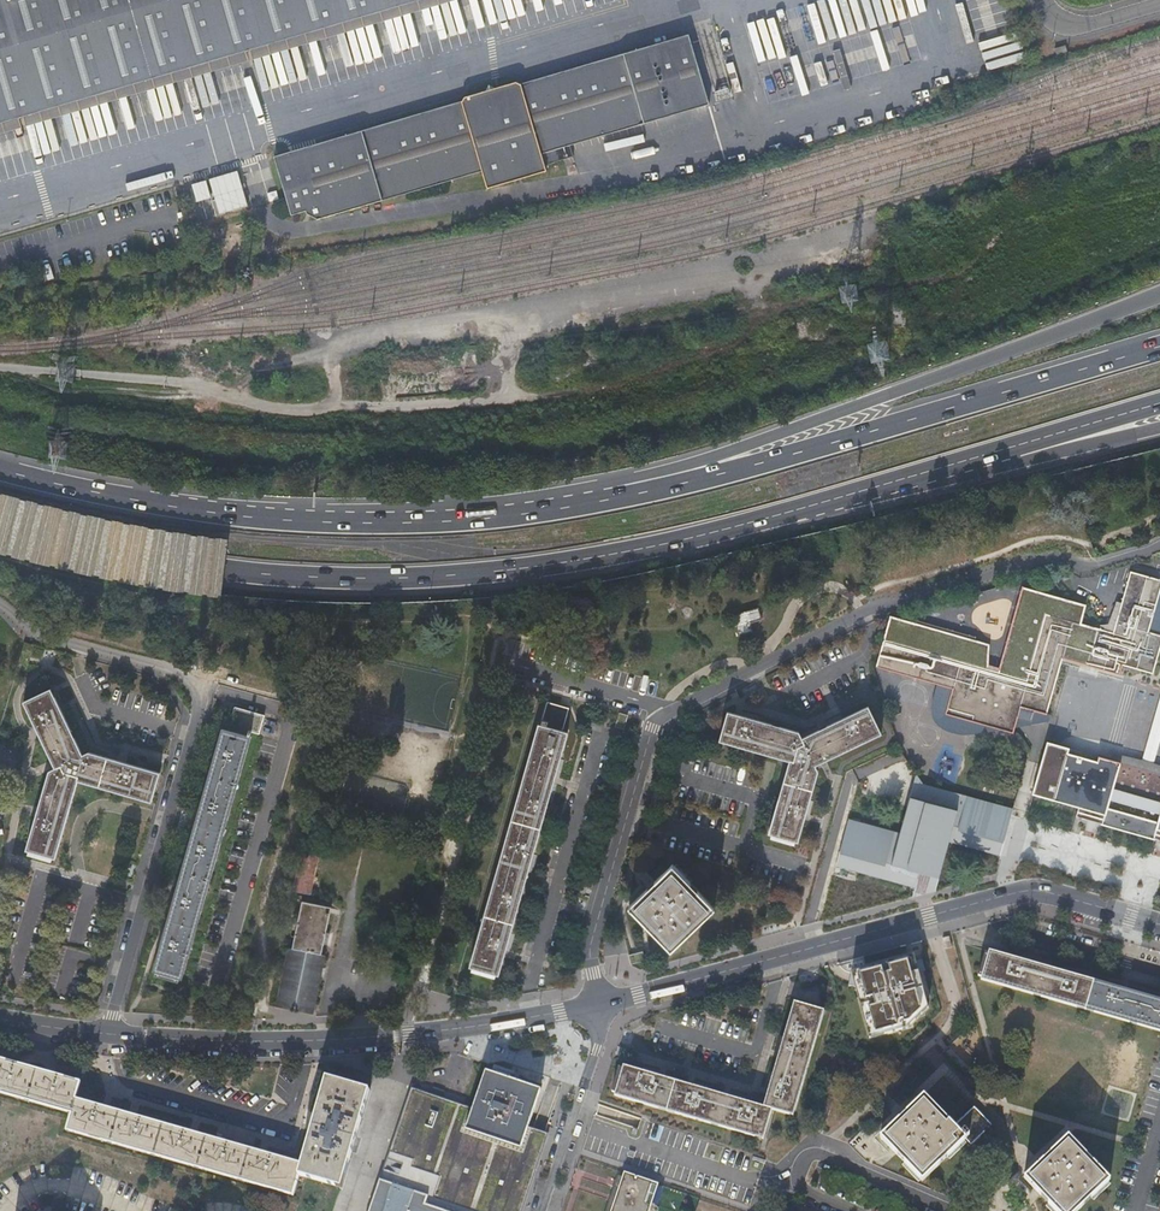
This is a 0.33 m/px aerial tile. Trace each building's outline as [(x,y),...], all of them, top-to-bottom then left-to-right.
[(420,0),(0,0),(0,122),(20,116),(24,115),(79,99),(251,48),(252,49),(420,0)] [(252,49),(251,48),(79,99),(24,115),(27,124),(449,0),(420,0),(252,49)] [(275,154),(292,213),(307,209),(307,211),(318,217),(483,169),(488,186),(547,169),(545,163),(573,154),(570,143),(709,102),(689,32),(522,82),(517,80),(465,95),(462,99),(275,154)] [(734,61),(727,63),(736,92),(742,90),(734,61)] [(20,116),(0,122),(0,132),(23,126),(20,116)] [(1130,570),(1113,632),(1080,623),(1086,604),(1022,587),(999,669),(988,666),(988,646),(974,642),(975,639),(913,621),(912,624),(889,618),(876,666),(952,687),(945,713),(1012,732),(1017,716),(1031,719),(1033,709),(1046,713),(1061,657),(1088,664),(1119,673),(1122,662),(1153,671),(1154,667),(1156,659),(1159,646),(1159,635),(1151,632),(1154,619),(1159,621),(1159,578),(1130,570)] [(758,608),(746,611),(731,616),(738,636),(752,631),(750,622),(761,619),(758,608)] [(46,855),(52,857),(55,857),(77,780),(151,801),(159,773),(88,752),(83,755),(51,688),(25,700),(56,767),(49,770),(26,849),(29,850),(46,855)] [(887,702),(891,716),(898,714),(894,700),(887,702)] [(471,965),(473,966),(497,973),(500,974),(558,767),(568,732),(562,730),(562,728),(564,729),(570,707),(547,701),(541,722),(543,723),(542,725),(539,724),(471,965)] [(1144,761),(1155,764),(1159,744),(1159,702),(1144,761)] [(769,832),(771,833),(795,839),(798,840),(817,771),(814,765),(880,732),(867,705),(802,737),(798,731),(728,711),(720,740),(789,760),(769,832)] [(156,970),(179,978),(182,978),(251,737),(249,737),(251,731),(259,733),(264,716),(234,708),(227,731),(222,730),(215,753),(153,970),(156,970)] [(567,732),(578,734),(579,725),(568,723),(567,732)] [(1154,837),(1156,832),(1159,833),(1159,816),(1158,821),(1129,813),(1107,807),(1110,798),(1159,812),(1159,773),(1142,768),(1112,760),(1098,756),(1097,761),(1067,753),(1069,748),(1047,742),(1033,792),(1055,799),(1080,806),(1078,810),(1104,818),(1103,822),(1102,823),(1154,837)] [(1098,756),(1069,748),(1067,753),(1097,761),(1098,756)] [(1144,761),(1139,760),(1114,753),(1112,760),(1142,768),(1159,773),(1159,765),(1155,764),(1144,761)] [(899,834),(848,819),(834,866),(913,889),(911,896),(913,895),(915,885),(934,890),(947,842),(999,856),(1007,829),(1010,815),(1012,808),(922,783),(916,773),(899,834)] [(1077,815),(1103,822),(1104,818),(1078,810),(1077,815)] [(795,839),(771,833),(770,837),(794,844),(795,839)] [(296,870),(313,873),(318,852),(301,848),(296,870)] [(51,860),(52,857),(46,855),(29,850),(28,853),(51,860)] [(714,908),(673,865),(630,906),(671,949),(714,908)] [(296,870),(292,889),(310,893),(314,873),(313,873),(296,870)] [(915,885),(913,895),(923,893),(934,890),(915,885)] [(293,948),(323,953),(332,906),(303,900),(293,948)] [(953,947),(950,936),(943,938),(946,949),(953,947)] [(323,953),(293,948),(290,947),(280,995),(278,1006),(290,1008),(290,1009),(295,1010),(301,1012),(301,1010),(313,1013),(326,954),(323,953)] [(1086,1010),(1094,981),(990,951),(982,980),(1086,1010)] [(629,955),(631,964),(645,960),(642,952),(629,955)] [(908,956),(851,972),(848,985),(856,987),(869,1038),(907,1029),(928,1007),(918,972),(925,970),(922,960),(910,964),(908,956)] [(497,973),(473,966),(472,970),(496,977),(497,973)] [(178,981),(179,978),(156,970),(154,974),(178,981)] [(1094,981),(1086,1010),(1159,1031),(1159,1000),(1094,981)] [(733,991),(736,1005),(745,1003),(741,989),(733,991)] [(623,1068),(616,1092),(615,1096),(763,1138),(772,1109),(790,1115),(793,1105),(797,1106),(825,1011),(795,1002),(764,1107),(624,1066),(623,1068)] [(369,1090),(327,1078),(303,1163),(77,1098),(82,1082),(0,1058),(0,1091),(74,1112),(69,1129),(295,1195),(300,1176),(306,1177),(341,1187),(369,1090)] [(612,1091),(616,1092),(623,1068),(619,1067),(612,1091)] [(549,1133),(529,1126),(541,1089),(486,1070),(474,1107),(460,1101),(413,1085),(370,1210),(522,1210),(549,1133)] [(925,1095),(881,1137),(923,1181),(966,1138),(972,1144),(992,1124),(975,1107),(955,1126),(925,1095)] [(1025,1177),(1058,1210),(1076,1210),(1110,1179),(1068,1136),(1025,1177)] [(624,1174),(618,1172),(605,1210),(612,1210),(624,1174)] [(612,1210),(648,1210),(657,1184),(624,1174),(612,1210)]
